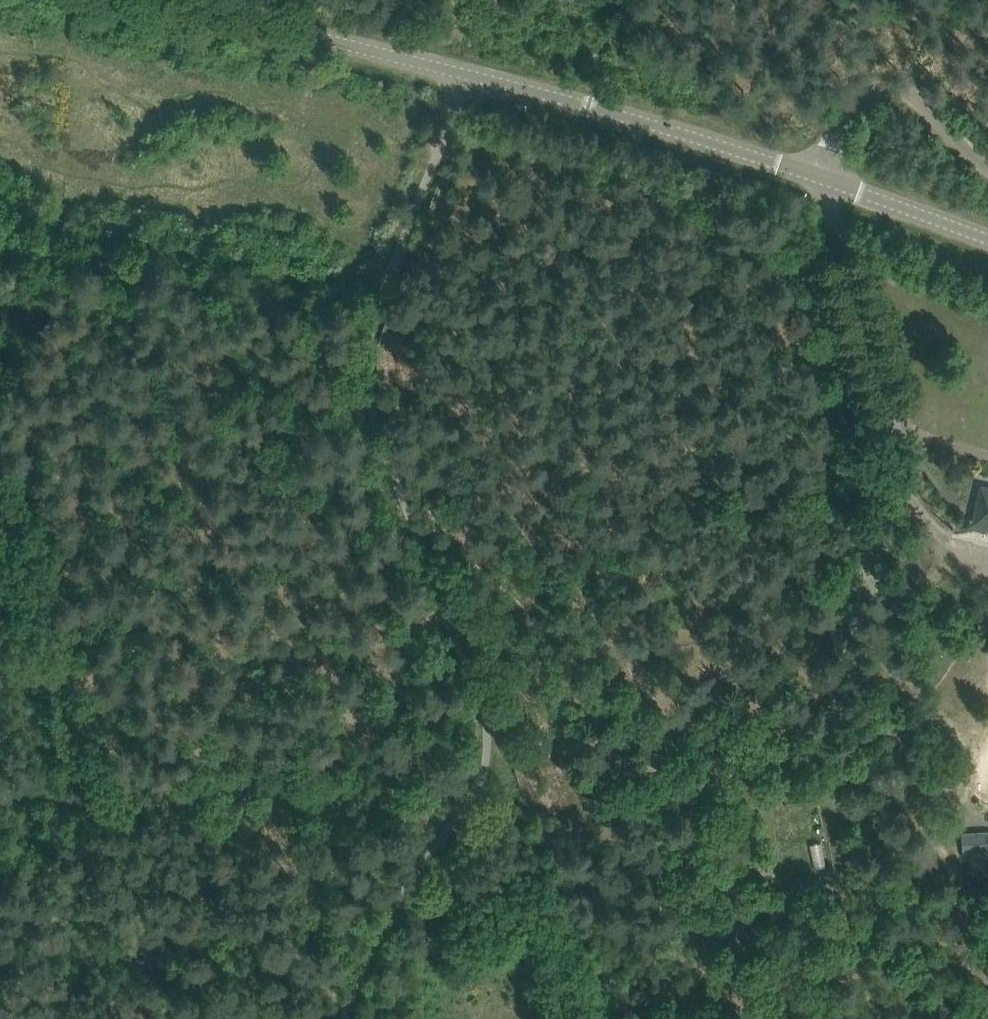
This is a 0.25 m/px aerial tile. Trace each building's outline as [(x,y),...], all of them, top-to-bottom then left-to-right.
[(982,483),(972,523),(987,527),(987,484),(982,483)] [(962,831),(964,858),(987,856),(987,830),(962,831)] [(814,864),(824,863),(823,841),(813,842),(814,864)]
